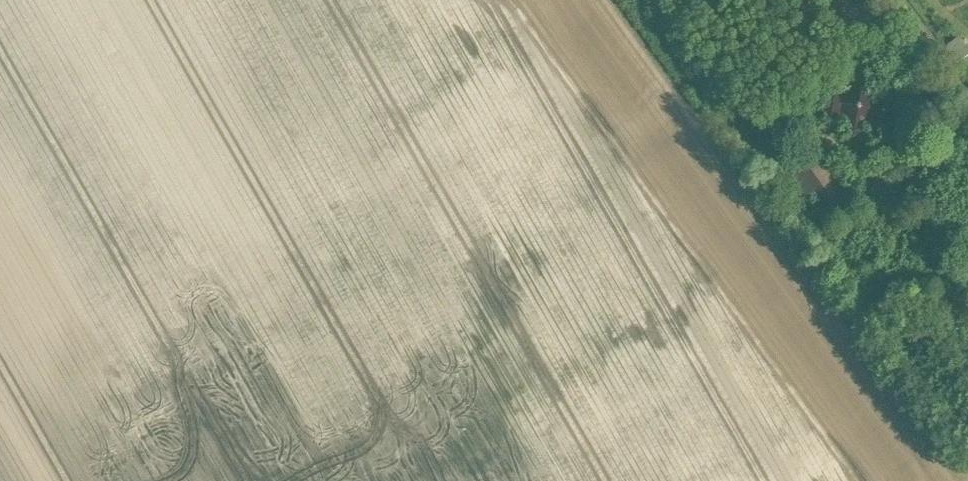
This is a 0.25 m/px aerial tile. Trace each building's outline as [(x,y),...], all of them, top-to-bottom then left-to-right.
[(835,89),(815,103),(829,123),(839,116),(846,126),(844,127),(852,138),(864,130),(863,128),(873,122),(880,131),(899,118),(885,98),(875,105),(862,85),(842,99),(835,89)] [(844,206),(851,201),(820,159),(793,178),(784,185),(801,209),(810,202),(823,221),(830,216),(833,221),(848,210),(844,206)]
